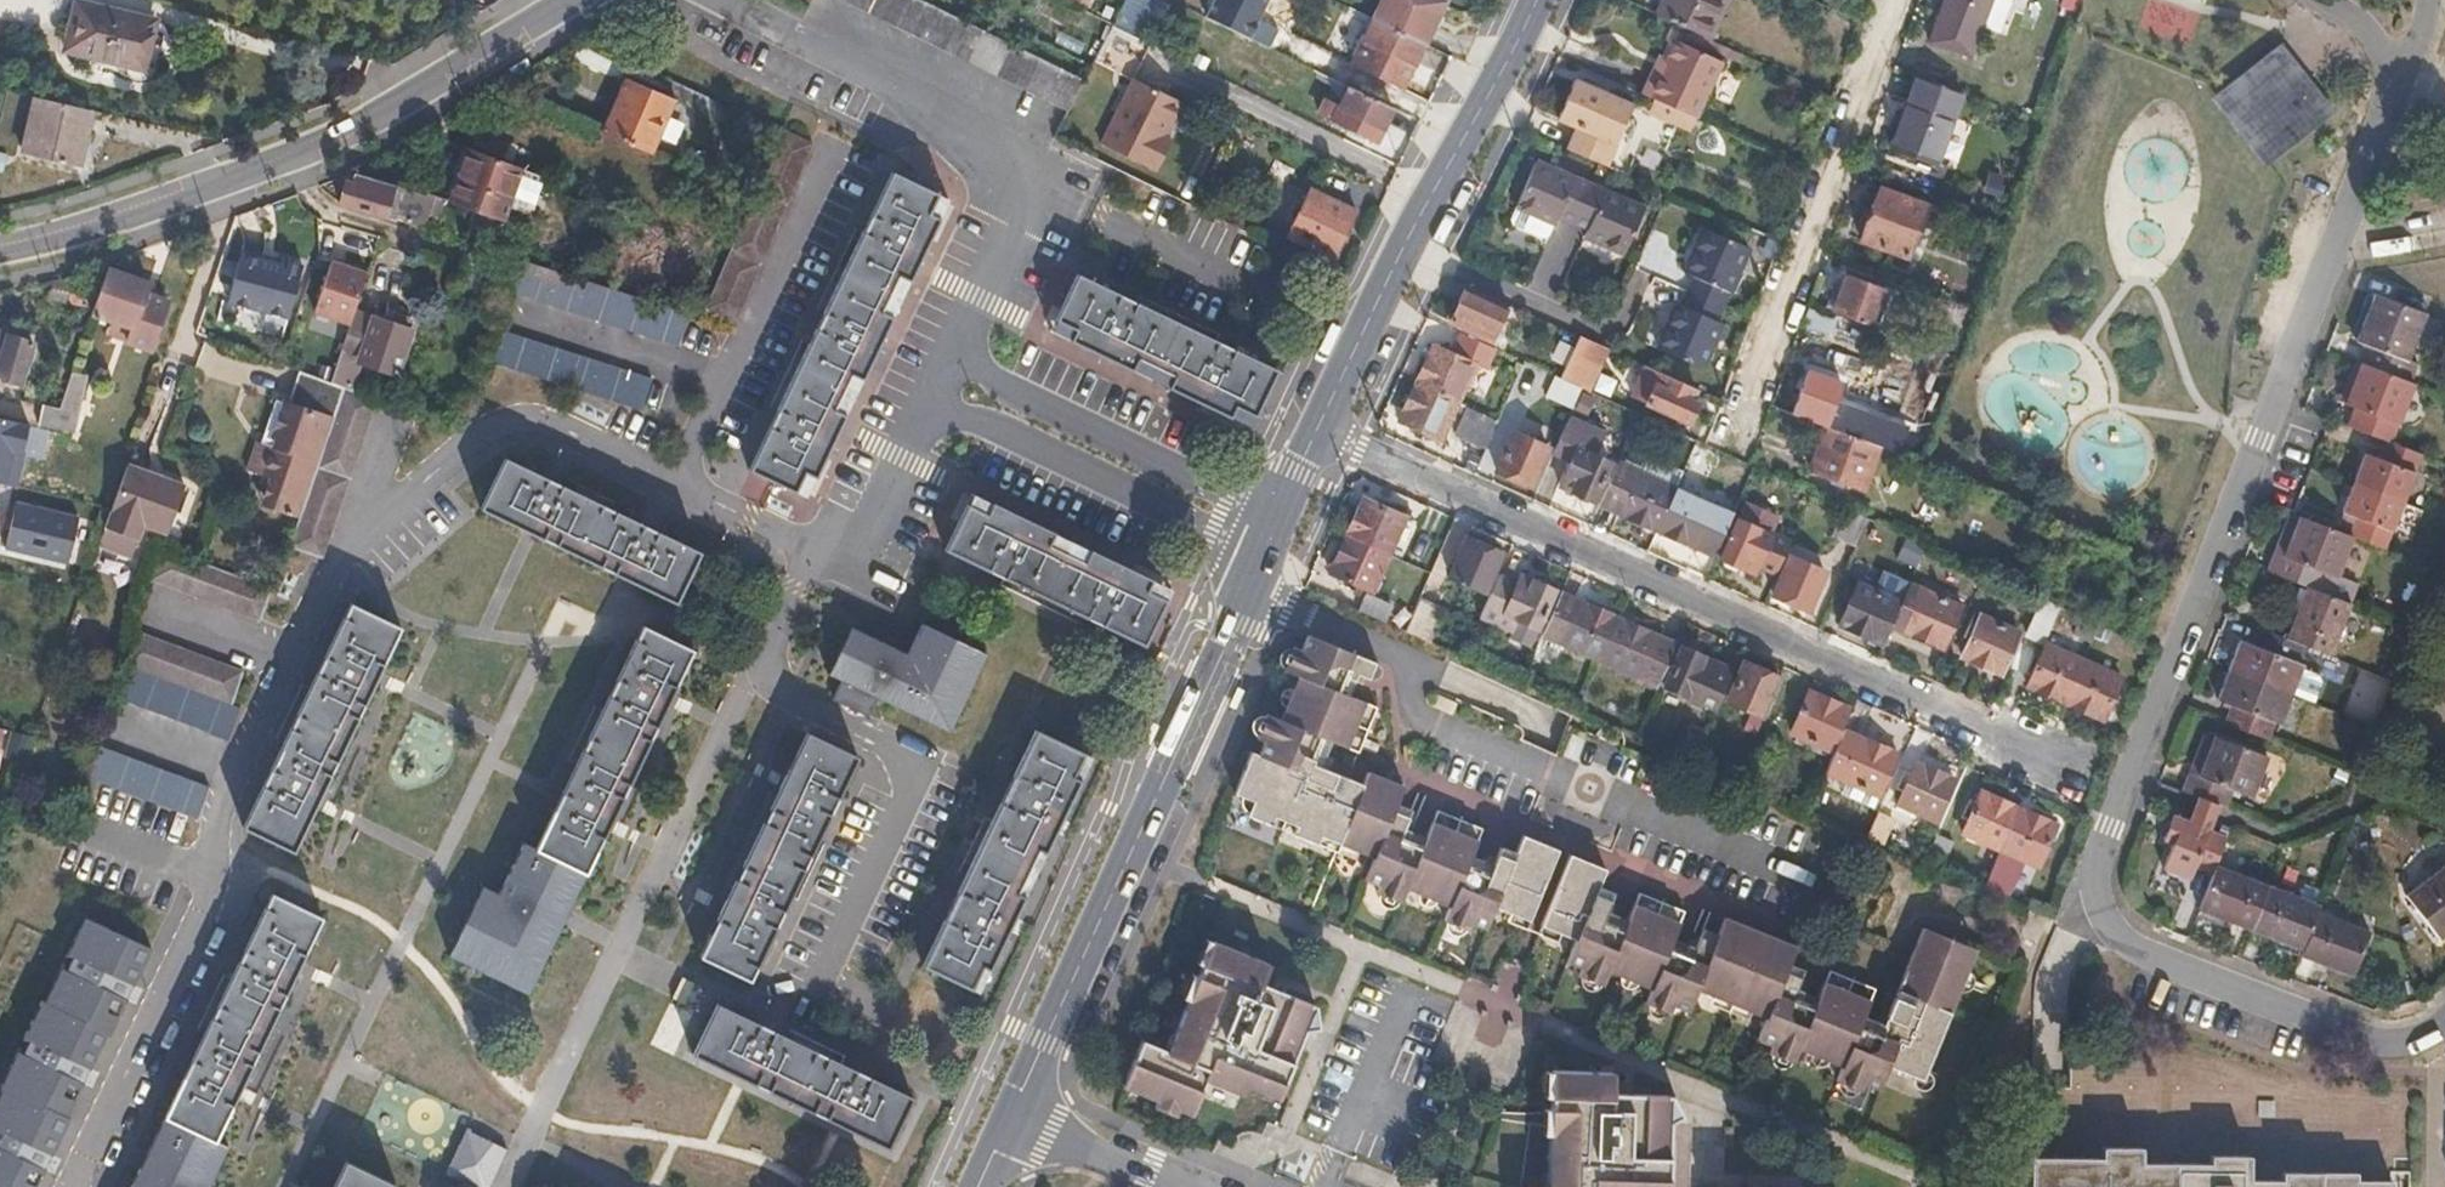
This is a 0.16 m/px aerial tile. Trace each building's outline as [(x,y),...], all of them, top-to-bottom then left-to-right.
[(921,0),(844,0),(1067,112),(1083,81),(921,0)] [(1145,0),(1123,0),(1111,23),(1130,32),(1145,0)] [(1208,18),(1270,47),(1279,27),(1261,18),(1269,0),(1216,0),(1208,18)] [(1442,4),(1435,0),(1380,0),(1371,20),(1423,44),(1442,4)] [(1726,0),(1661,0),(1656,12),(1709,38),(1726,0)] [(1929,42),(1969,57),(1982,22),(2005,30),(2015,0),(1944,0),(1929,42)] [(143,66),(154,19),(73,2),(63,47),(143,66)] [(1402,89),(1423,44),(1371,20),(1351,63),(1343,59),(1332,80),(1346,88),(1364,96),(1371,76),(1402,89)] [(1724,60),(1677,39),(1667,60),(1658,56),(1641,93),(1657,100),(1680,110),(1697,118),(1724,60)] [(2335,110),(2278,44),(2210,100),(2267,169),(2335,110)] [(1931,164),(1956,92),(1914,77),(1889,150),(1931,164)] [(649,155),(672,100),(665,97),(622,79),(600,134),(649,155)] [(1183,104),(1133,79),(1130,87),(1180,112),(1183,104)] [(693,109),(700,93),(672,81),(665,97),(672,100),(693,109)] [(1593,160),(1619,100),(1573,81),(1556,119),(1575,127),(1567,149),(1593,160)] [(1166,138),(1180,112),(1130,87),(1101,144),(1157,173),(1172,141),(1166,138)] [(1375,143),(1390,109),(1364,96),(1346,88),(1331,120),(1375,143)] [(75,168),(90,111),(83,110),(35,98),(20,154),(75,168)] [(1674,125),(1680,110),(1657,100),(1651,115),(1674,125)] [(779,130),(745,113),(738,130),(773,144),(779,130)] [(730,324),(810,145),(779,130),(773,144),(701,310),(730,324)] [(531,209),(542,177),(470,148),(450,202),(476,212),(501,221),(505,207),(515,211),(518,203),(531,209)] [(1645,209),(1535,162),(1516,208),(1518,208),(1512,222),(1513,226),(1544,237),(1548,236),(1553,223),(1557,225),(1559,216),(1587,227),(1584,236),(1626,255),(1645,209)] [(1285,184),(1291,170),(1280,165),(1274,179),(1285,184)] [(433,196),(366,176),(357,174),(355,185),(345,183),(340,202),(424,227),(433,196)] [(804,498),(946,203),(890,176),(750,472),(804,498)] [(1905,258),(1924,208),(1876,191),(1859,241),(1905,258)] [(1331,260),(1352,214),(1306,194),(1285,237),(1331,260)] [(493,248),(501,221),(476,212),(467,240),(493,248)] [(1717,319),(1748,247),(1704,227),(1685,272),(1690,275),(1679,303),(1676,301),(1656,347),(1703,366),(1722,322),(1717,319)] [(287,316),(303,264),(281,258),(280,264),(240,253),(227,299),(287,316)] [(500,290),(676,345),(686,313),(509,257),(500,290)] [(367,273),(332,261),(314,311),(349,323),(353,314),(367,273)] [(151,349),(167,298),(150,293),(144,291),(146,281),(106,268),(91,314),(116,323),(112,336),(151,349)] [(1872,326),(1884,290),(1844,277),(1832,311),(1872,326)] [(1275,376),(1076,281),(1050,335),(1226,420),(1249,431),(1275,376)] [(1489,335),(1505,300),(1466,282),(1449,317),(1489,335)] [(2408,360),(2426,315),(2375,294),(2357,340),(2366,343),(2358,362),(2362,365),(2411,383),(2418,363),(2408,360)] [(395,373),(410,331),(375,320),(372,321),(353,314),(349,323),(329,382),(342,387),(351,389),(360,361),(395,373)] [(1866,343),(1870,329),(1837,317),(1832,331),(1866,343)] [(640,409),(650,377),(488,327),(480,359),(640,409)] [(1457,403),(1476,356),(1486,360),(1492,345),(1458,330),(1452,347),(1441,343),(1438,349),(1430,346),(1414,384),(1457,403)] [(95,332),(85,361),(110,369),(120,340),(95,332)] [(19,339),(0,333),(0,384),(2,385),(4,382),(7,380),(19,339)] [(1586,388),(1606,346),(1578,333),(1558,375),(1581,386),(1586,388)] [(1689,398),(1694,387),(1644,363),(1631,394),(1690,418),(1696,401),(1689,398)] [(2393,444),(2415,385),(2411,383),(2362,365),(2347,404),(2356,407),(2349,426),(2387,442),(2393,444)] [(298,516),(342,387),(329,382),(299,372),(288,405),(281,405),(273,401),(260,444),(253,443),(245,470),(268,478),(260,504),(298,516)] [(1911,431),(1839,404),(1845,386),(1809,373),(1795,413),(1825,425),(1823,429),(1880,449),(1902,457),(1911,431)] [(71,433),(84,378),(70,375),(58,408),(41,405),(37,426),(71,433)] [(1498,419),(1457,403),(1414,384),(1398,421),(1440,438),(1447,419),(1458,423),(1454,434),(1486,447),(1498,419)] [(1604,433),(1587,425),(1599,395),(1586,388),(1581,386),(1554,449),(1571,456),(1560,485),(1574,491),(1575,499),(1585,502),(1589,498),(1593,499),(1608,463),(1594,457),(1604,433)] [(319,556),(376,398),(351,389),(342,387),(298,516),(288,544),(319,556)] [(1868,487),(1880,449),(1823,429),(1811,467),(1868,487)] [(1531,485),(1547,447),(1512,432),(1497,470),(1531,485)] [(2405,503),(2424,456),(2393,444),(2387,442),(2380,460),(2367,455),(2356,484),(2405,503)] [(1715,556),(1733,513),(1673,487),(1680,470),(1644,454),(1638,471),(1616,462),(1599,505),(1652,528),(1715,556)] [(702,556),(507,463),(483,513),(661,596),(677,604),(702,556)] [(141,525),(164,533),(170,534),(186,486),(126,467),(97,551),(130,563),(141,525)] [(2386,552),(2405,503),(2356,484),(2345,512),(2358,517),(2351,537),(2354,539),(2386,552)] [(1388,551),(1404,515),(1363,497),(1347,534),(1388,551)] [(1170,593),(971,498),(945,550),(1145,646),(1170,593)] [(1775,571),(1790,538),(1772,531),(1777,516),(1745,503),(1720,562),(1723,564),(1724,571),(1733,574),(1738,570),(1753,576),(1758,564),(1775,571)] [(1855,546),(1868,517),(1839,505),(1827,533),(1855,546)] [(2339,578),(2354,539),(2351,537),(2300,518),(2286,555),(2276,553),(2269,571),(2307,587),(2352,604),(2359,585),(2339,578)] [(1371,591),(1388,551),(1347,534),(1339,553),(1330,572),(1371,591)] [(1920,560),(1927,544),(1910,537),(1903,554),(1920,560)] [(1483,591),(1499,554),(1463,538),(1447,575),(1483,591)] [(270,587),(200,561),(161,546),(149,577),(258,619),(270,587)] [(1809,609),(1825,572),(1790,557),(1775,593),(1809,609)] [(1530,642),(1553,591),(1549,590),(1548,582),(1539,578),(1532,581),(1520,576),(1516,584),(1498,576),(1480,617),(1514,632),(1513,635),(1530,642)] [(1942,646),(1960,605),(1910,583),(1901,603),(1892,623),(1942,646)] [(1892,623),(1901,603),(1857,584),(1839,624),(1882,644),(1892,623)] [(2330,656),(2352,604),(2307,587),(2287,640),(2304,647),(2330,656)] [(1429,640),(1446,604),(1420,592),(1410,615),(1405,629),(1429,640)] [(1410,615),(1365,595),(1360,609),(1405,629),(1410,615)] [(1616,620),(1559,595),(1540,635),(1598,660),(1616,620)] [(2043,639),(2057,606),(2041,598),(2026,632),(2043,639)] [(376,682),(401,630),(351,606),(245,826),(295,851),(318,804),(376,682)] [(1999,672),(2017,631),(1980,614),(1962,655),(1999,672)] [(2091,642),(2097,625),(2081,617),(2073,634),(2091,642)] [(1656,687),(1674,646),(1616,620),(1598,660),(1656,687)] [(850,629),(827,677),(842,684),(877,701),(949,735),(986,656),(921,626),(907,656),(850,629)] [(229,702),(241,670),(132,627),(121,661),(132,665),(229,702)] [(587,875),(659,725),(693,653),(662,637),(644,630),(536,851),(587,875)] [(2315,706),(2323,684),(2319,677),(2301,670),(2302,667),(2297,665),(2304,647),(2287,640),(2261,630),(2255,648),(2241,643),(2218,701),(2233,706),(2226,724),(2267,741),(2275,722),(2280,724),(2292,697),(2315,706)] [(1295,676),(1286,696),(1278,718),(1264,712),(1253,739),(1258,741),(1254,752),(1247,750),(1229,791),(1245,797),(1241,812),(1265,822),(1268,815),(1291,823),(1289,831),(1312,842),(1315,834),(1367,855),(1359,877),(1374,883),(1372,889),(1396,899),(1401,887),(1445,904),(1440,917),(1464,928),(1465,922),(1480,928),(1489,906),(1523,919),(1553,846),(1516,831),(1508,848),(1492,842),(1487,853),(1480,850),(1475,864),(1461,857),(1474,824),(1430,806),(1417,839),(1402,834),(1412,807),(1392,799),(1398,781),(1362,767),(1356,780),(1321,766),(1326,754),(1311,749),(1316,735),(1353,748),(1370,705),(1335,691),(1341,675),(1357,681),(1359,674),(1367,676),(1371,674),(1375,669),(1370,660),(1302,632),(1297,646),(1292,644),(1280,671),(1295,676)] [(2065,702),(2083,660),(2046,644),(2028,686),(2065,702)] [(1714,709),(1732,672),(1699,658),(1698,651),(1689,647),(1684,651),(1680,650),(1663,687),(1714,709)] [(2102,718),(2119,677),(2083,660),(2065,702),(2102,718)] [(1760,716),(1777,678),(1742,663),(1725,701),(1760,716)] [(229,702),(132,665),(122,698),(210,729),(209,730),(229,738),(241,707),(229,702)] [(877,701),(842,684),(834,702),(868,719),(877,701)] [(1828,748),(1845,710),(1808,693),(1790,732),(1828,748)] [(1691,759),(1704,731),(1685,723),(1673,750),(1691,759)] [(1826,771),(1846,780),(1841,793),(1871,806),(1897,748),(1846,726),(1826,771)] [(977,993),(1089,761),(1035,734),(924,968),(977,993)] [(750,984),(858,761),(808,737),(700,960),(731,976),(750,984)] [(2251,797),(2267,758),(2216,738),(2200,778),(2190,774),(2183,793),(2198,799),(2218,807),(2225,810),(2232,790),(2251,797)] [(210,784),(99,742),(88,775),(198,816),(210,784)] [(1935,820),(1956,773),(1920,758),(1898,804),(1935,820)] [(1999,851),(2017,811),(1981,794),(1963,835),(1999,851)] [(2213,821),(2218,807),(2198,799),(2192,812),(2213,821)] [(2037,867),(2055,827),(2017,811),(1999,851),(1981,891),(2002,900),(2020,860),(2037,867)] [(2209,831),(2213,821),(2192,812),(2188,823),(2209,831)] [(2216,867),(2226,840),(2209,833),(2209,831),(2188,823),(2172,817),(2163,841),(2173,846),(2164,871),(2189,880),(2194,868),(2212,875),(2216,867)] [(587,875),(536,851),(523,845),(498,896),(483,889),(449,958),(528,997),(565,921),(587,875)] [(1793,1047),(1836,1064),(1830,1081),(1855,1091),(1858,1084),(1873,1089),(1881,1067),(1914,1080),(1966,959),(1946,951),(1951,941),(1915,926),(1879,1015),(1872,1012),(1866,1026),(1852,1020),(1866,986),(1821,967),(1806,1001),(1792,996),(1797,981),(1790,978),(1795,966),(1780,960),(1786,944),(1716,915),(1709,931),(1694,925),(1690,937),(1683,935),(1677,948),(1663,943),(1677,908),(1633,890),(1619,923),(1601,917),(1606,903),(1600,901),(1605,887),(1592,882),(1598,866),(1566,852),(1535,926),(1569,940),(1561,963),(1575,969),(1573,974),(1598,983),(1602,970),(1622,977),(1646,986),(1640,1002),(1664,1012),(1667,1006),(1682,1012),(1690,990),(1759,1017),(1750,1040),(1765,1045),(1762,1053),(1786,1063),(1793,1047)] [(2252,930),(2268,888),(2216,867),(2212,875),(2198,910),(2252,930)] [(2407,897),(2438,940),(2444,935),(2444,869),(2407,897)] [(2303,950),(2318,914),(2320,907),(2268,888),(2252,930),(2303,950)] [(294,979),(323,918),(274,894),(132,1186),(209,1186),(230,1145),(216,1138),(294,979)] [(2352,976),(2368,935),(2318,914),(2303,950),(2301,956),(2352,976)] [(153,948),(86,916),(69,953),(74,955),(67,969),(62,967),(45,1001),(43,1000),(25,1036),(31,1039),(24,1053),(18,1051),(1,1087),(4,1088),(0,1096),(0,1186),(38,1186),(47,1169),(44,1169),(52,1153),(54,1154),(71,1118),(68,1117),(85,1083),(82,1081),(90,1067),(92,1068),(108,1034),(111,1035),(128,999),(126,999),(133,983),(135,985),(153,948)] [(1309,1008),(1255,986),(1262,964),(1203,940),(1158,1049),(1138,1043),(1120,1088),(1189,1115),(1201,1083),(1225,1092),(1229,1080),(1274,1098),(1301,1031),(1313,1029),(1309,1008)] [(1966,959),(1970,949),(1951,941),(1946,951),(1966,959)] [(734,1015),(750,984),(731,976),(716,1006),(734,1015)] [(909,1100),(734,1015),(716,1006),(695,1054),(887,1149),(909,1100)] [(1663,1096),(1605,1095),(1605,1076),(1542,1074),(1540,1186),(1662,1186),(1662,1123),(1675,1117),(1663,1096)] [(466,1131),(446,1175),(470,1186),(490,1186),(507,1150),(466,1131)] [(2388,1182),(2352,1182),(2351,1173),(2274,1173),(2274,1182),(2244,1182),(2244,1157),(2206,1157),(2206,1165),(2136,1166),(2136,1150),(2096,1150),(2096,1162),(2025,1162),(2026,1186),(2388,1186),(2388,1182)] [(397,1185),(347,1161),(335,1186),(396,1186),(397,1185)]
